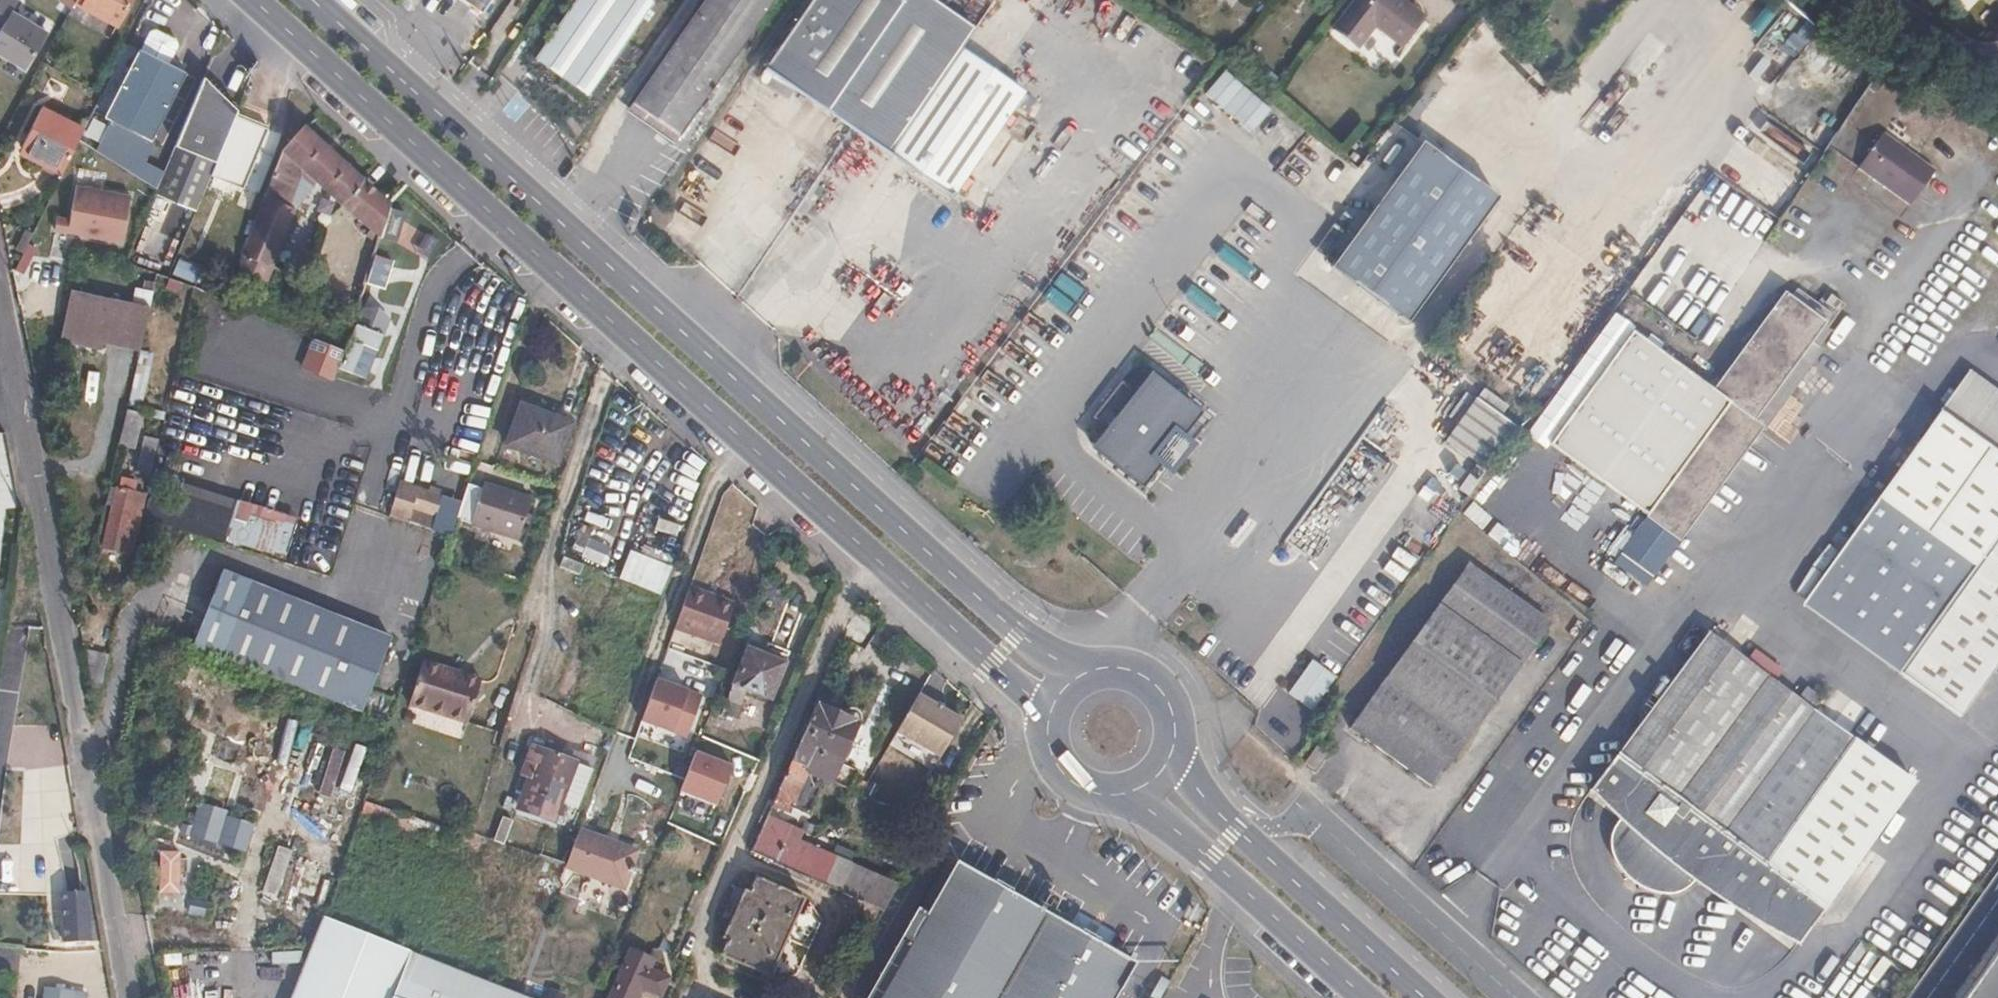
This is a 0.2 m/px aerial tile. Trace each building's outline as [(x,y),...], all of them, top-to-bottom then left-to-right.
[(77,0),(61,0),(55,11),(68,18),(72,9),(77,0)] [(72,9),(114,32),(132,0),(77,0),(72,9)] [(483,15),(494,0),(463,0),(483,15)] [(533,61),(589,97),(653,0),(574,0),(533,61)] [(632,104),(677,138),(773,0),(704,0),(632,104)] [(798,19),(763,72),(950,199),(1023,99),(957,52),(971,32),(924,0),(812,0),(798,19)] [(793,15),(798,19),(812,0),(803,0),(793,15)] [(1405,8),(1396,0),(1356,0),(1332,30),(1355,48),(1373,26),(1384,35),(1405,8)] [(12,8),(0,28),(0,55),(26,71),(51,33),(12,8)] [(1421,21),(1405,8),(1384,35),(1400,48),(1421,21)] [(180,39),(159,29),(154,31),(145,49),(173,63),(182,45),(180,39)] [(145,49),(142,47),(108,116),(156,141),(191,72),(173,63),(145,49)] [(1225,71),(1206,93),(1251,131),(1270,109),(1225,71)] [(199,211),(212,179),(235,120),(239,109),(217,101),(219,96),(219,90),(218,86),(213,79),(207,77),(162,190),(160,196),(199,211)] [(271,123),(239,109),(235,120),(268,132),(271,123)] [(86,131),(44,110),(24,150),(65,171),(80,142),(86,131)] [(268,132),(235,120),(212,179),(245,192),(268,132)] [(1924,133),(1915,120),(1867,157),(1876,170),(1924,133)] [(395,208),(307,130),(288,155),(252,254),(251,257),(279,270),(299,218),(294,216),(305,186),(312,192),(318,185),(384,245),(395,208)] [(1500,196),(1425,141),(1333,265),(1409,321),(1500,196)] [(123,218),(78,204),(69,234),(120,249),(127,226),(122,224),(123,218)] [(386,287),(391,258),(372,255),(367,284),(386,287)] [(364,311),(367,301),(371,287),(345,274),(337,298),(364,311)] [(155,314),(73,295),(61,346),(106,356),(107,348),(145,357),(155,314)] [(1809,302),(1800,296),(1794,305),(1787,300),(1717,396),(1702,416),(1718,427),(1650,520),(1617,566),(1626,573),(1632,564),(1655,581),(1763,431),(1766,433),(1824,352),(1821,350),(1832,335),(1828,332),(1836,322),(1822,312),(1820,310),(1814,319),(1802,310),(1809,302)] [(1846,308),(1832,299),(1826,307),(1840,317),(1846,308)] [(395,310),(367,301),(364,311),(354,341),(371,347),(379,318),(392,322),(395,310)] [(1820,310),(1809,302),(1802,310),(1814,319),(1820,310)] [(1840,317),(1826,307),(1822,312),(1836,322),(1840,317)] [(1702,416),(1717,396),(1634,336),(1553,449),(1650,520),(1718,427),(1702,416)] [(1971,377),(1943,417),(1997,455),(1997,396),(1971,377)] [(1441,442),(1483,470),(1512,426),(1470,398),(1441,442)] [(573,429),(523,410),(509,447),(558,467),(573,429)] [(1943,417),(1810,599),(1966,714),(1997,670),(1997,455),(1943,417)] [(161,447),(152,445),(147,469),(156,471),(161,447)] [(140,450),(127,447),(126,453),(139,456),(140,450)] [(445,497),(401,485),(392,519),(412,527),(418,510),(440,516),(445,497)] [(533,504),(484,488),(483,493),(471,489),(460,523),(520,544),(533,504)] [(290,523),(245,507),(242,514),(228,508),(220,530),(279,552),(290,523)] [(145,514),(117,508),(110,542),(127,545),(130,534),(140,536),(145,514)] [(619,579),(661,595),(672,567),(630,550),(619,579)] [(1797,589),(1806,595),(1827,561),(1818,555),(1797,589)] [(197,634),(360,713),(395,642),(231,563),(197,634)] [(1655,581),(1632,564),(1626,573),(1649,590),(1655,581)] [(1553,629),(1473,568),(1366,712),(1352,731),(1433,790),(1553,629)] [(734,605),(689,589),(674,630),(720,647),(734,605)] [(1748,664),(1710,637),(1595,792),(1627,816),(1625,820),(1622,831),(1620,843),(1621,855),(1623,864),(1629,874),(1636,882),(1646,888),(1655,891),(1665,891),(1674,891),(1688,886),(1699,881),(1764,928),(1766,925),(1800,950),(1915,788),(1813,713),(1819,704),(1805,693),(1799,702),(1775,685),(1781,675),(1754,655),(1748,664)] [(782,662),(745,648),(730,685),(744,691),(768,699),(782,662)] [(1287,693),(1308,711),(1335,678),(1313,661),(1287,693)] [(690,738),(704,695),(655,679),(641,722),(690,738)] [(476,699),(423,682),(411,720),(463,737),(476,699)] [(744,691),(730,685),(719,715),(733,720),(744,691)] [(944,753),(966,717),(922,692),(901,728),(944,753)] [(809,766),(835,777),(858,722),(836,713),(838,709),(818,701),(785,773),(802,780),(809,766)] [(296,768),(306,722),(292,718),(281,764),(296,768)] [(1334,750),(1321,741),(1304,766),(1316,774),(1334,750)] [(574,764),(531,748),(526,763),(535,766),(525,795),(519,793),(515,805),(519,806),(517,810),(553,823),(555,819),(559,820),(564,807),(559,805),(574,764)] [(329,799),(344,754),(332,749),(317,796),(329,799)] [(574,811),(589,770),(574,764),(559,805),(564,807),(574,811)] [(833,781),(835,777),(809,766),(802,780),(785,773),(771,804),(787,810),(790,805),(808,813),(825,777),(833,781)] [(245,853),(253,824),(225,816),(227,811),(197,802),(190,827),(180,824),(177,834),(189,837),(190,836),(245,853)] [(427,836),(430,824),(367,804),(364,816),(427,836)] [(809,874),(838,856),(832,854),(799,841),(803,831),(766,816),(750,851),(809,874)] [(635,851),(576,831),(564,865),(622,886),(628,870),(633,872),(634,868),(630,866),(635,851)] [(836,845),(832,854),(838,856),(853,862),(857,853),(836,845)] [(174,893),(172,853),(159,854),(160,894),(174,893)] [(902,881),(853,862),(838,856),(809,874),(888,906),(902,881)] [(915,941),(883,997),(1118,997),(1139,962),(1094,936),(1073,923),(1012,888),(962,858),(924,926),(915,941)] [(804,901),(754,878),(748,892),(742,890),(720,938),(725,940),(719,956),(769,978),(804,901)] [(90,942),(85,892),(59,893),(63,944),(90,942)] [(202,918),(205,903),(190,900),(187,914),(202,918)] [(915,941),(924,926),(912,919),(904,934),(915,941)] [(316,971),(390,997),(537,997),(518,991),(441,963),(329,922),(320,957),(316,971)] [(632,949),(611,997),(638,997),(641,991),(659,997),(666,982),(647,974),(653,958),(632,949)] [(1970,997),(1997,997),(1997,959),(1970,997)] [(316,971),(307,997),(390,997),(316,971)] [(76,991),(43,987),(42,997),(75,997),(76,991)]
